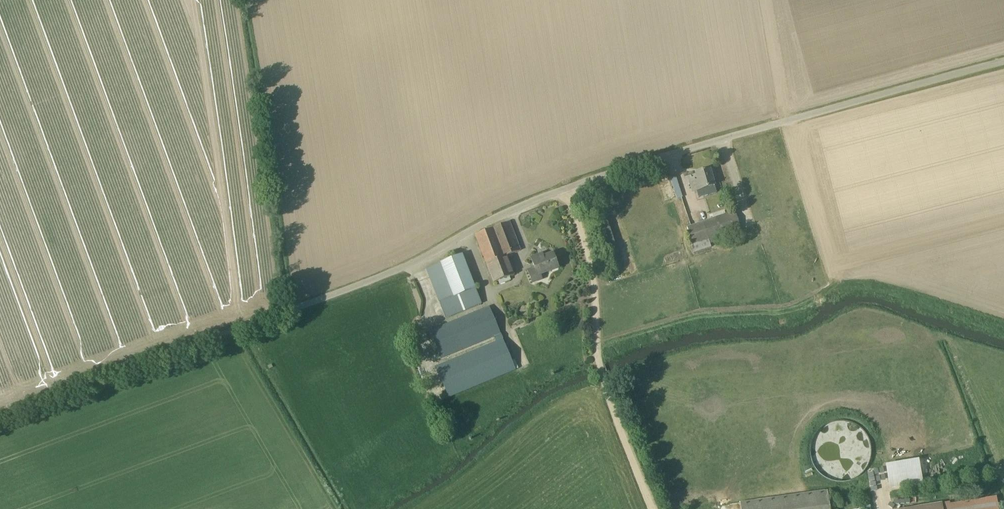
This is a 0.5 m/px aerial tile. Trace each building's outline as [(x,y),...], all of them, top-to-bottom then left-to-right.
[(692,192),(714,185),(709,169),(695,173),(698,180),(690,183),(692,192)] [(714,238),(741,229),(735,211),(726,214),(724,211),(712,215),(713,218),(691,225),(686,226),(692,244),(691,245),(694,253),(711,247),(710,244),(715,242),(714,238)] [(493,282),(503,279),(514,274),(507,257),(520,251),(509,222),(475,235),(493,282)] [(483,303),(461,252),(441,263),(426,269),(445,319),(483,303)] [(559,268),(553,253),(540,258),(538,255),(530,258),(535,268),(527,271),(532,284),(543,280),(541,275),(559,268)] [(515,371),(490,307),(430,331),(441,358),(495,336),(498,342),(436,366),(449,397),(515,371)] [(888,489),(921,484),(917,460),(884,465),(888,489)] [(826,491),(739,503),(740,508),(829,508),(826,491)] [(997,497),(950,504),(950,501),(899,508),(999,508),(997,497)]
